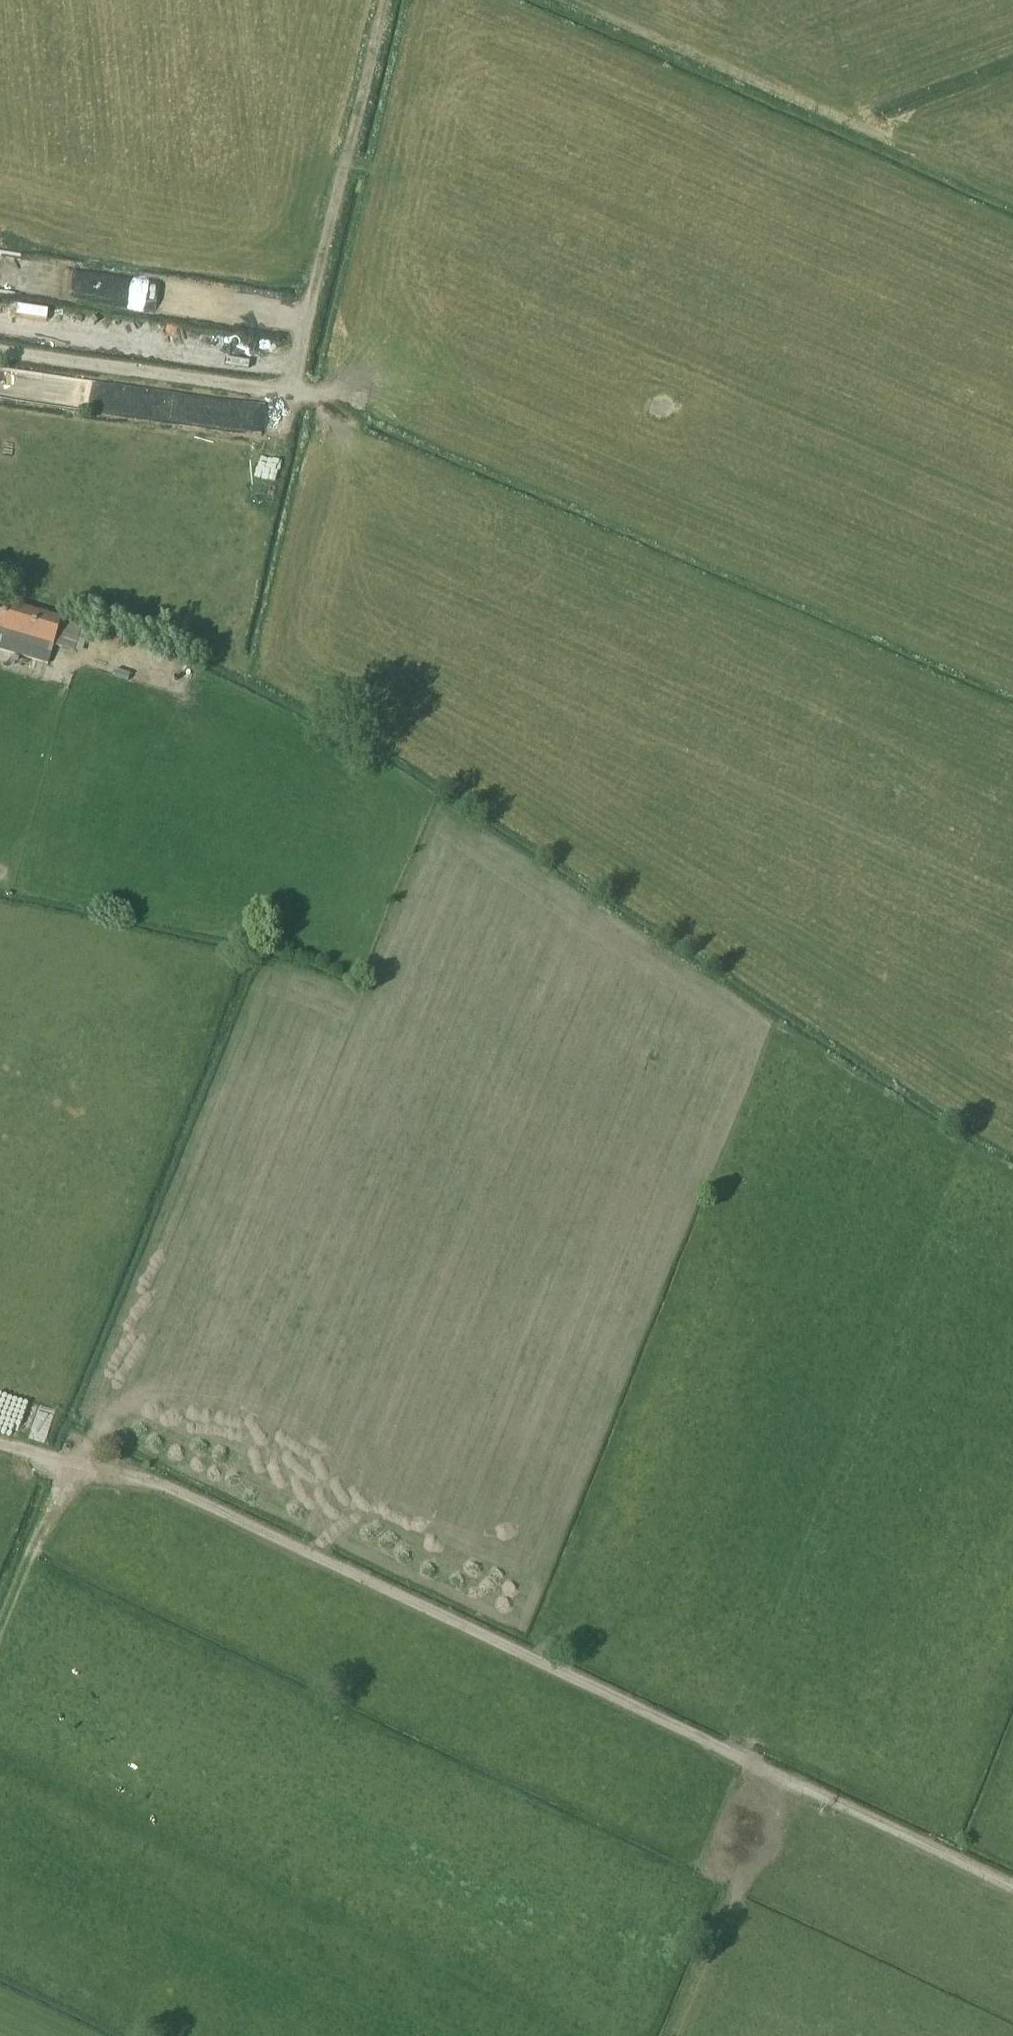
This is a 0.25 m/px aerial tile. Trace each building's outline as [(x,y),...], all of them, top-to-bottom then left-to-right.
[(281,333),(260,332),(259,342),(281,343),(281,333)] [(11,399),(12,383),(0,382),(0,399),(11,399)] [(201,418),(204,398),(103,384),(100,404),(201,418)] [(0,602),(0,652),(47,666),(61,620),(0,602)]
